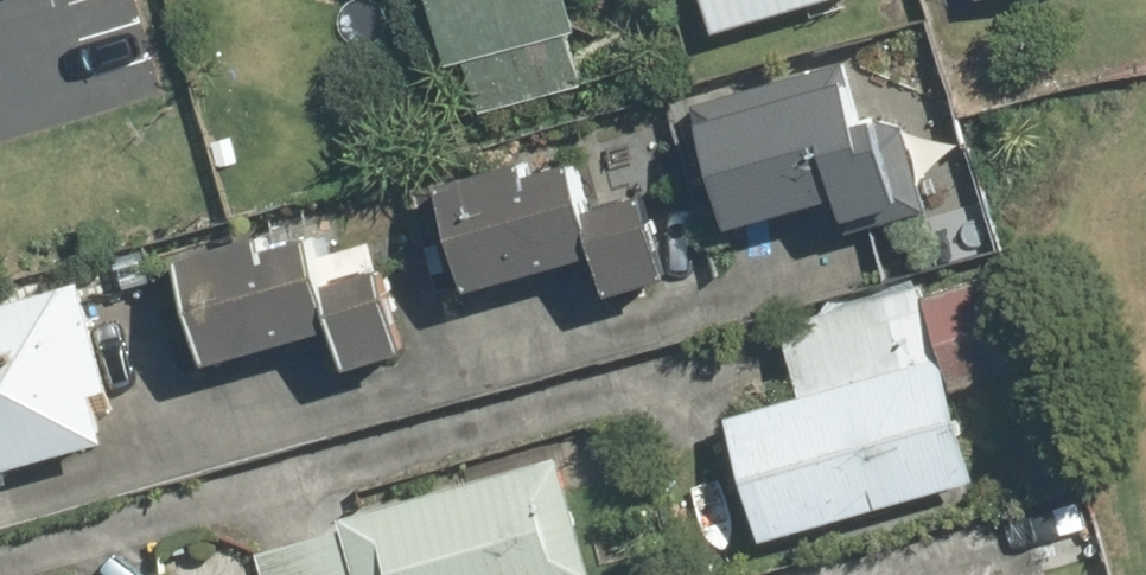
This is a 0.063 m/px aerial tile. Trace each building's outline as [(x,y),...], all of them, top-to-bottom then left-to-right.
[(432,89),(459,83),(469,123),(590,93),(567,0),(410,0),(432,89)] [(707,39),(845,0),(696,0),(707,39)] [(833,75),(681,116),(714,241),(822,213),(826,230),(890,213),(869,133),(850,138),(833,75)] [(449,276),(458,304),(582,266),(595,310),(662,290),(635,202),(572,221),(558,173),(521,184),(516,169),(404,203),(428,282),(449,276)] [(261,240),(163,268),(192,379),(321,345),(330,378),(402,359),(379,271),(308,290),(298,249),(266,258),(261,240)] [(1009,271),(768,329),(783,398),(713,413),(741,543),(961,497),(938,391),(1031,371),(1009,271)] [(94,454),(83,410),(105,404),(75,289),(0,309),(0,479),(94,454)] [(249,538),(259,574),(574,574),(544,461),(249,538)] [(1080,497),(988,517),(998,563),(1090,543),(1080,497)]
